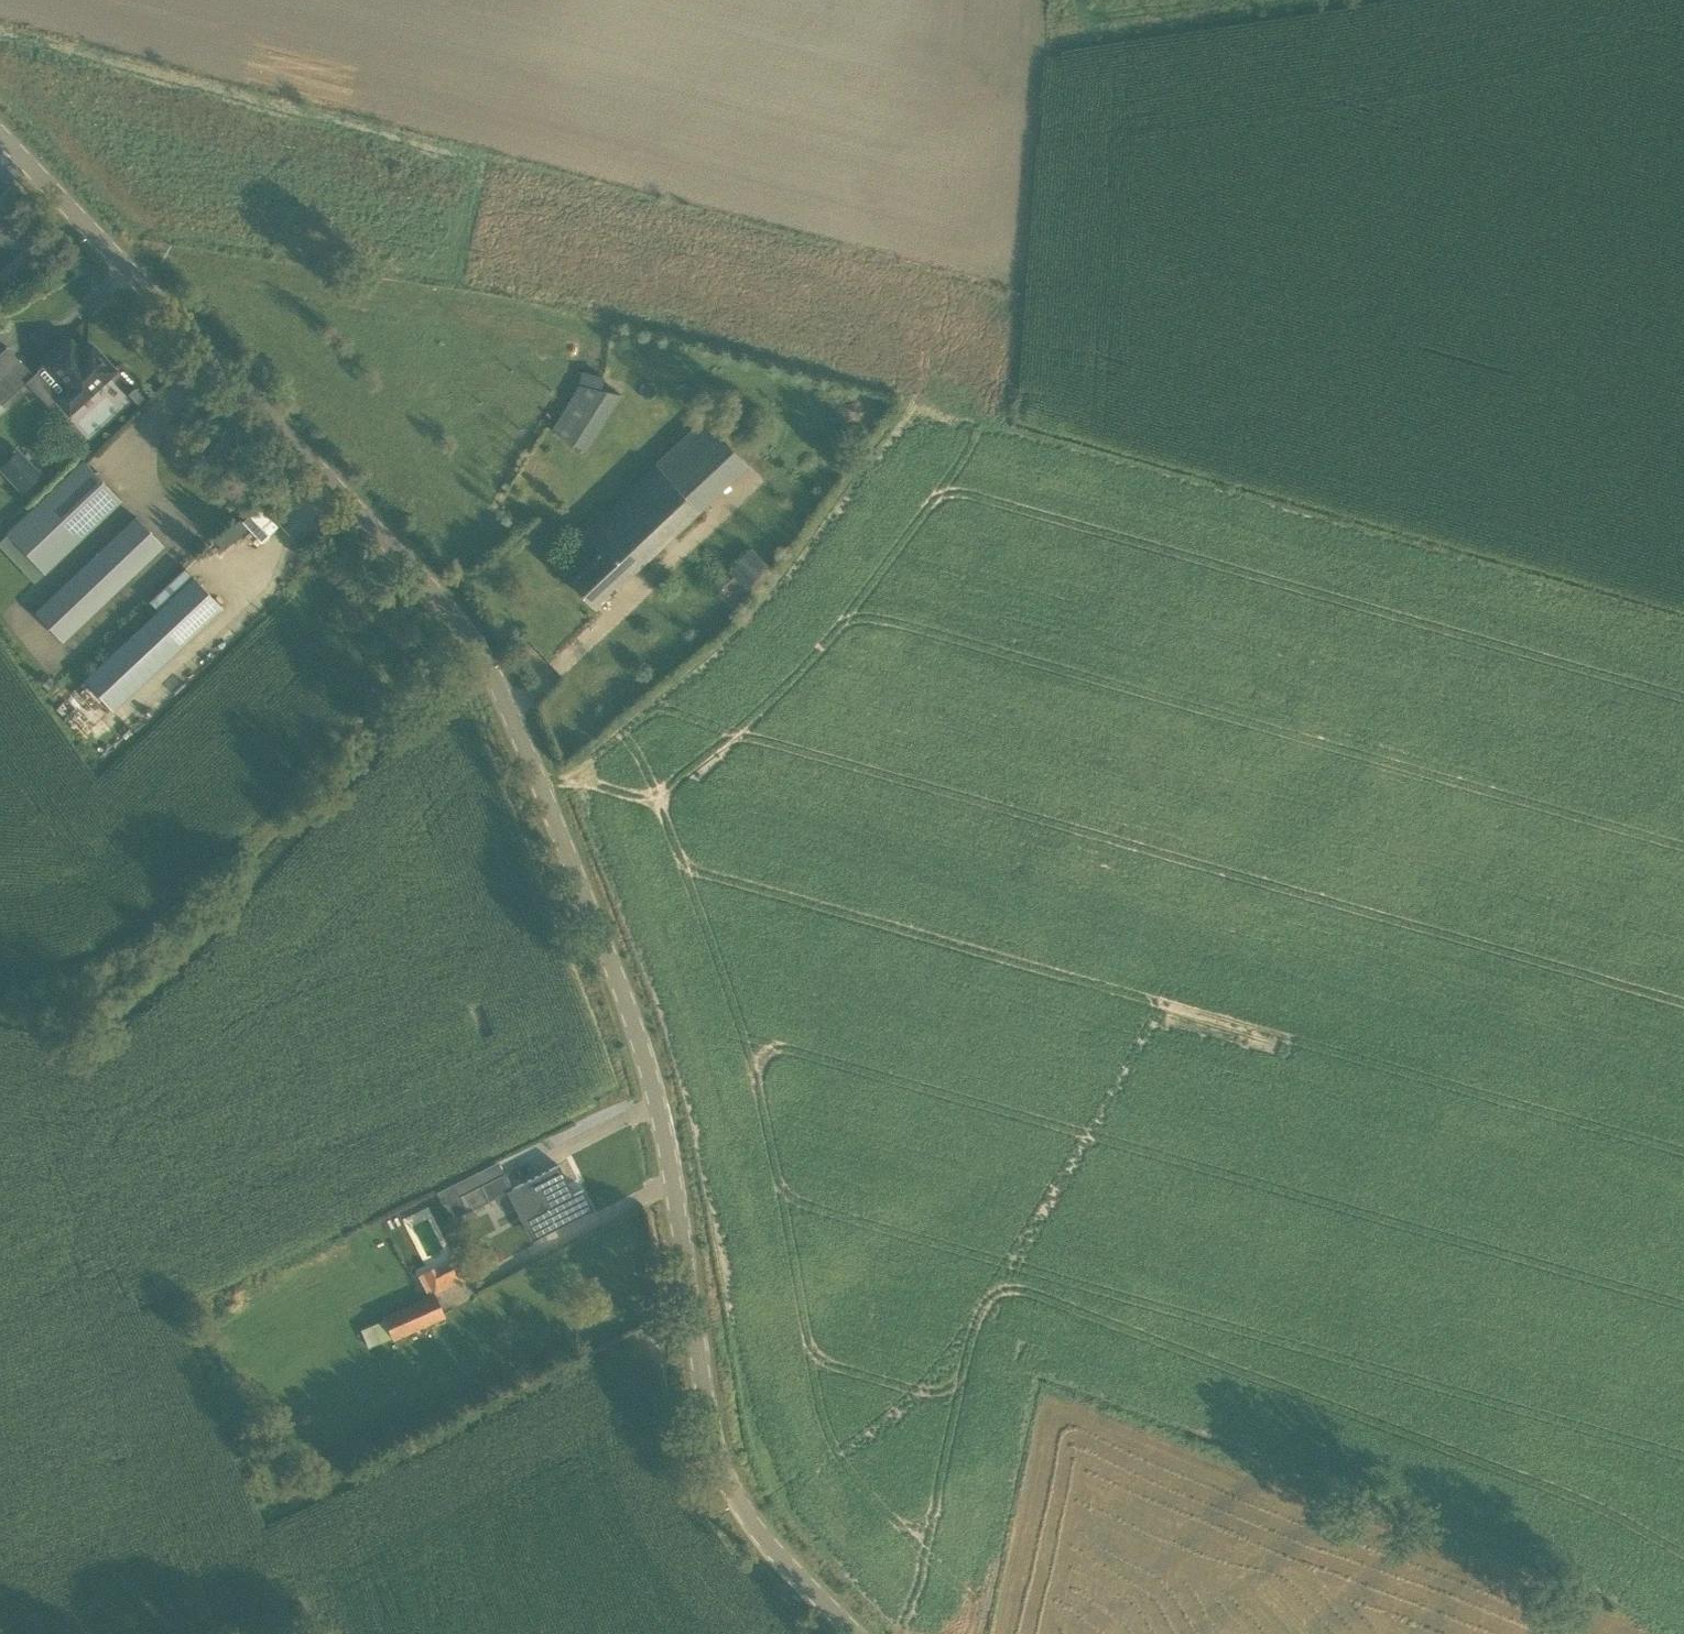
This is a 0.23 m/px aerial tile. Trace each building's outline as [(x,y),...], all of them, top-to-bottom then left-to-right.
[(57,352),(44,364),(66,388),(55,398),(69,413),(115,370),(101,356),(92,364),(70,341),(62,348),(60,346),(56,351),(57,352)] [(4,407),(1,404),(33,375),(18,358),(0,375),(0,411),(4,407)] [(599,383),(603,376),(583,367),(553,431),(589,448),(616,391),(599,383)] [(603,551),(571,581),(597,608),(750,464),(706,417),(585,531),(603,551)] [(18,448),(0,464),(0,469),(21,492),(41,474),(18,448)] [(44,573),(121,501),(83,460),(6,533),(44,573)] [(62,642),(163,545),(136,516),(35,613),(62,642)] [(744,551),(737,558),(739,560),(729,570),(746,588),(769,565),(752,547),(746,553),(744,551)] [(193,578),(83,682),(110,711),(221,607),(193,578)] [(512,1188),(512,1189),(536,1237),(591,1209),(581,1189),(573,1194),(558,1165),(544,1172),(543,1171),(539,1173),(540,1174),(512,1188)] [(487,1201),(512,1189),(512,1188),(504,1171),(459,1194),(467,1210),(487,1200),(487,1201)] [(468,1255),(436,1271),(434,1266),(423,1272),(433,1292),(434,1291),(435,1293),(477,1272),(468,1255)] [(392,1339),(445,1317),(435,1294),(382,1316),(392,1339)]
